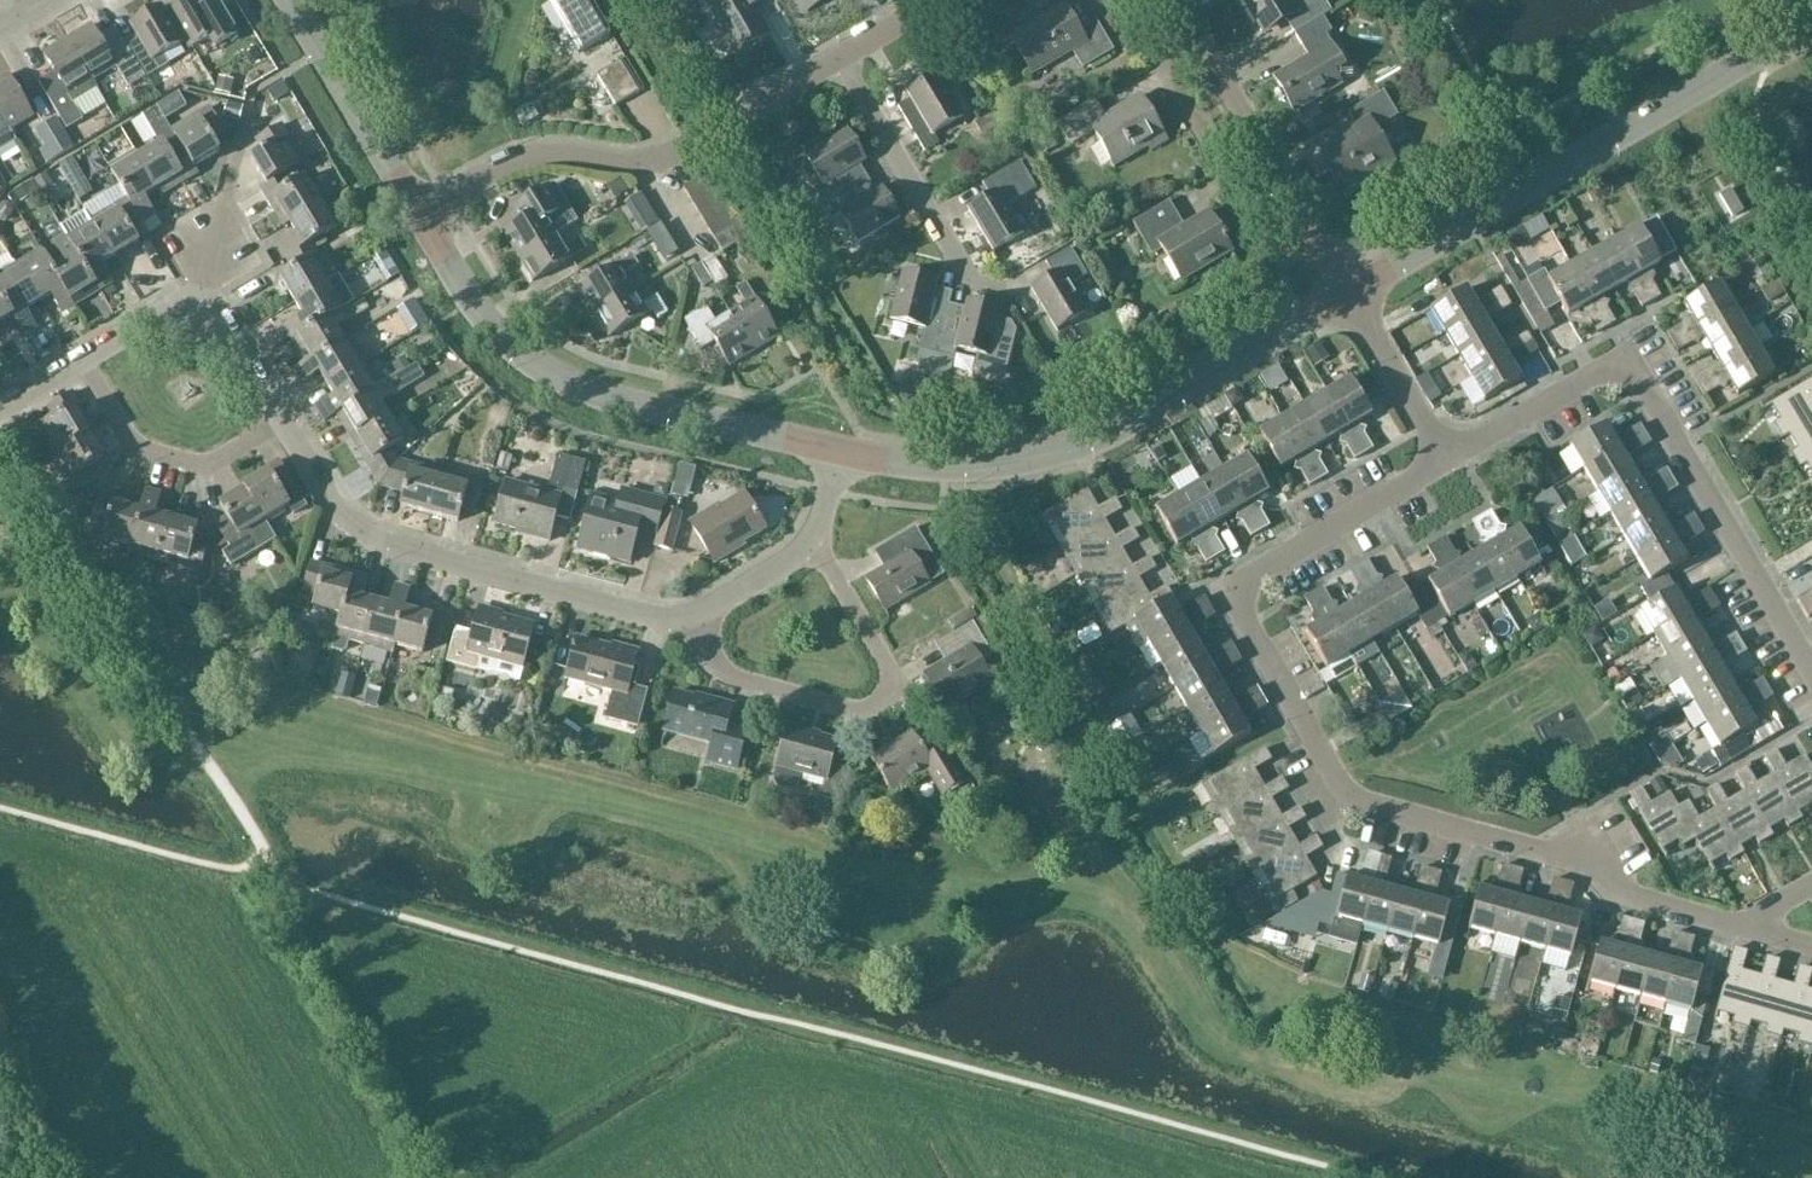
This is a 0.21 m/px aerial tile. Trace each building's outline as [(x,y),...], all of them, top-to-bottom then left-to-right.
[(165,16),(174,30),(179,26),(188,41),(193,49),(210,38),(216,48),(238,35),(223,9),(211,17),(200,0),(192,0),(165,16)] [(612,34),(591,0),(555,0),(553,1),(584,52),(607,38),(607,37),(612,34)] [(737,55),(770,36),(753,7),(765,0),(719,0),(709,6),(722,29),(713,34),(711,44),(716,53),(727,56),(733,52),(735,56),(737,55)] [(805,11),(824,0),(799,0),(805,11)] [(1332,12),(1325,0),(1314,0),(1297,10),(1291,0),(1241,0),(1260,33),(1286,19),(1295,34),(1332,12)] [(1374,25),(1379,6),(1364,1),(1358,20),(1374,25)] [(1084,69),(1114,51),(1097,21),(1080,31),(1066,7),(1011,39),(1033,75),(1073,52),(1084,69)] [(140,35),(127,43),(148,78),(170,65),(164,55),(188,41),(179,26),(174,30),(165,16),(160,8),(133,24),(140,35)] [(1278,76),(1299,112),(1343,85),(1337,74),(1346,68),(1327,36),(1332,33),(1324,18),(1295,35),(1309,58),(1278,76)] [(116,28),(100,38),(93,26),(68,40),(93,82),(117,67),(130,87),(146,78),(116,28)] [(44,55),(55,72),(39,82),(67,129),(83,120),(74,103),(98,89),(93,82),(68,40),(44,55)] [(618,105),(645,89),(627,59),(600,76),(618,105)] [(0,81),(0,115),(10,132),(34,117),(10,76),(0,81)] [(935,136),(963,119),(938,76),(908,93),(912,100),(899,108),(925,153),(940,144),(935,136)] [(231,96),(235,81),(219,77),(216,92),(231,96)] [(1375,130),(1399,117),(1385,93),(1349,114),(1359,131),(1323,152),(1344,189),(1393,160),(1375,130)] [(1151,151),(1167,141),(1141,97),(1106,118),(1096,102),(1058,124),(1071,147),(1095,133),(1115,167),(1149,147),(1151,151)] [(228,101),(224,117),(241,120),(244,105),(228,101)] [(516,113),(523,126),(538,117),(532,105),(516,113)] [(161,146),(140,158),(139,159),(158,190),(157,191),(161,197),(199,174),(195,168),(194,168),(183,149),(172,131),(158,107),(143,116),(161,146)] [(194,168),(195,168),(221,153),(213,140),(225,133),(210,108),(172,131),(183,149),(194,168)] [(0,115),(0,152),(16,142),(10,132),(0,115)] [(47,165),(54,161),(75,148),(57,119),(36,132),(45,147),(38,151),(47,165)] [(287,174),(287,175),(305,164),(283,126),(258,141),(265,153),(252,160),(268,186),(287,174)] [(823,205),(868,178),(861,165),(867,161),(849,132),(806,157),(823,186),(815,191),(823,205)] [(139,159),(140,158),(136,152),(110,168),(128,199),(143,224),(156,216),(145,198),(157,191),(158,190),(139,159)] [(73,159),(59,167),(77,198),(91,190),(73,159)] [(1021,162),(1009,169),(984,184),(991,197),(969,210),(994,253),(1024,235),(1008,207),(1037,189),(1021,162)] [(709,173),(684,188),(683,189),(691,202),(717,186),(709,173)] [(268,186),(261,190),(284,227),(291,224),(290,223),(322,204),(321,203),(306,178),(294,186),(287,175),(287,174),(268,186)] [(0,176),(0,194),(8,189),(0,176)] [(615,200),(630,191),(622,177),(607,186),(615,200)] [(877,193),(868,178),(823,205),(832,221),(841,216),(858,244),(901,219),(883,189),(877,193)] [(14,193),(21,204),(40,192),(33,181),(14,193)] [(717,186),(691,202),(699,215),(725,199),(717,186)] [(510,211),(519,225),(504,234),(518,258),(558,235),(548,219),(563,210),(550,187),(510,211)] [(1733,218),(1744,212),(1731,190),(1720,196),(1733,218)] [(815,191),(805,197),(813,210),(823,205),(815,191)] [(143,224),(128,199),(91,221),(114,258),(139,243),(132,231),(143,224)] [(290,223),(291,224),(297,235),(279,246),(287,259),(312,244),(343,226),(327,199),(321,203),(322,204),(290,223)] [(725,199),(699,215),(707,228),(733,212),(725,199)] [(15,213),(14,207),(9,203),(3,204),(0,208),(0,222),(1,224),(7,223),(15,213)] [(1182,282),(1232,253),(1209,213),(1185,228),(1170,203),(1134,224),(1153,256),(1164,250),(1182,282)] [(91,221),(85,212),(61,226),(66,236),(100,292),(113,284),(102,266),(114,258),(91,221)] [(741,225),(733,212),(707,228),(714,241),(741,225)] [(1657,218),(1640,228),(1630,233),(1651,270),(1652,270),(1662,265),(1660,262),(1677,253),(1657,218)] [(749,238),(741,225),(714,241),(722,254),(749,238)] [(1651,270),(1630,233),(1603,249),(1625,286),(1629,283),(1643,309),(1662,298),(1654,283),(1656,277),(1652,270),(1651,270)] [(566,249),(558,235),(518,258),(533,283),(587,250),(581,240),(566,249)] [(65,261),(54,268),(53,269),(75,307),(100,292),(66,236),(54,243),(65,261)] [(312,244),(287,259),(294,271),(281,278),(296,304),(334,281),(312,244)] [(1071,286),(1088,276),(1072,248),(1047,263),(1054,276),(1032,289),(1058,332),(1088,315),(1071,286)] [(1625,286),(1603,249),(1576,264),(1598,301),(1602,299),(1625,286)] [(53,269),(54,268),(43,250),(17,265),(39,303),(52,296),(63,314),(75,307),(53,269)] [(378,270),(392,262),(385,250),(371,259),(378,270)] [(595,314),(634,290),(625,275),(639,266),(634,257),(580,290),(595,314)] [(412,263),(394,273),(402,287),(419,276),(412,263)] [(1598,301),(1576,264),(1550,280),(1545,272),(1528,282),(1546,313),(1547,312),(1562,304),(1569,317),(1584,309),(1598,334),(1616,324),(1602,299),(1598,301)] [(0,275),(0,294),(18,324),(17,324),(25,337),(38,329),(27,310),(39,303),(17,265),(0,275)] [(937,355),(950,305),(953,293),(936,289),(938,281),(904,273),(892,322),(924,330),(916,362),(925,376),(933,378),(937,355)] [(334,281),(296,304),(304,316),(285,327),(292,340),(349,306),(334,281)] [(1528,282),(1527,281),(1514,289),(1541,334),(1555,326),(1547,312),(1546,313),(1528,282)] [(1760,291),(1768,304),(1784,294),(1776,281),(1760,291)] [(731,314),(755,353),(780,339),(747,284),(738,290),(747,305),(731,314)] [(1673,343),(1735,307),(1721,284),(1684,305),(1693,319),(1668,334),(1673,343)] [(1445,334),(1507,297),(1501,288),(1476,303),(1468,289),(1431,311),(1445,334)] [(643,305),(634,290),(595,314),(609,339),(654,311),(659,319),(668,314),(658,297),(643,305)] [(17,324),(18,324),(0,294),(0,335),(17,324)] [(1512,307),(1507,297),(1445,334),(1458,357),(1495,335),(1487,321),(1512,307)] [(365,299),(350,308),(356,318),(371,309),(365,299)] [(415,301),(399,310),(406,322),(422,312),(415,301)] [(937,355),(933,378),(935,378),(952,371),(957,350),(978,355),(975,367),(977,373),(999,378),(1006,375),(1017,331),(1011,322),(1000,319),(1002,310),(968,301),(966,309),(950,305),(937,355)] [(350,308),(349,306),(292,340),(307,364),(307,365),(345,342),(344,341),(337,329),(356,318),(350,308)] [(1735,307),(1673,343),(1679,353),(1704,338),(1711,351),(1748,330),(1735,307)] [(707,308),(698,314),(685,321),(703,350),(715,343),(731,368),(755,353),(731,314),(716,323),(707,308)] [(1748,330),(1711,351),(1719,365),(1694,379),(1700,389),(1762,352),(1748,330)] [(1495,335),(1458,357),(1472,380),(1534,343),(1528,334),(1503,348),(1495,335)] [(307,365),(307,364),(294,371),(302,384),(321,373),(328,386),(366,363),(350,338),(344,341),(345,342),(307,365)] [(1539,352),(1534,343),(1472,380),(1486,402),(1522,381),(1514,367),(1539,352)] [(1329,359),(1320,345),(1307,353),(1316,367),(1329,359)] [(1762,352),(1700,389),(1705,398),(1730,383),(1738,397),(1775,375),(1762,352)] [(405,358),(392,365),(399,376),(412,368),(405,358)] [(366,363),(328,386),(336,398),(317,410),(325,423),(337,415),(337,414),(381,388),(380,387),(366,363)] [(399,376),(380,387),(381,388),(337,414),(337,415),(352,439),(390,417),(382,404),(400,393),(400,392),(424,377),(417,365),(412,368),(399,376)] [(1351,380),(1328,393),(1364,455),(1374,450),(1359,425),(1373,417),(1351,380)] [(1771,406),(1781,422),(1775,425),(1784,440),(1790,436),(1811,423),(1811,381),(1771,406)] [(1430,404),(1441,397),(1435,387),(1423,393),(1430,404)] [(1233,409),(1244,402),(1238,390),(1226,397),(1233,409)] [(1328,393),(1305,407),(1327,443),(1341,436),(1355,461),(1364,455),(1328,393)] [(90,435),(96,432),(74,394),(49,408),(56,420),(43,428),(58,453),(90,435)] [(1276,408),(1283,420),(1319,482),(1329,476),(1314,451),(1327,443),(1305,407),(1299,395),(1276,408)] [(352,439),(381,487),(400,461),(393,450),(405,442),(390,417),(352,439)] [(1319,482),(1283,420),(1260,433),(1281,470),(1295,462),(1310,487),(1319,482)] [(1790,436),(1798,450),(1792,454),(1801,469),(1807,465),(1811,462),(1811,423),(1790,436)] [(1584,471),(1646,435),(1641,426),(1616,440),(1607,426),(1571,448),(1584,471)] [(58,453),(52,456),(75,494),(100,479),(93,468),(105,460),(90,435),(58,453)] [(1652,444),(1646,435),(1584,471),(1598,493),(1635,472),(1627,459),(1652,444)] [(503,455),(498,469),(510,473),(515,459),(503,455)] [(559,456),(550,486),(548,494),(507,483),(496,525),(530,534),(529,537),(550,543),(557,518),(571,522),(587,463),(559,456)] [(1248,457),(1225,471),(1261,532),(1270,527),(1256,502),(1270,494),(1248,457)] [(405,493),(402,507),(430,515),(442,473),(400,461),(381,487),(405,493)] [(280,462),(242,484),(265,521),(266,521),(289,508),(295,517),(308,509),(295,487),(280,462)] [(1635,472),(1598,493),(1611,516),(1673,479),(1667,470),(1643,485),(1635,472)] [(673,496),(686,499),(692,474),(679,471),(673,496)] [(1225,471),(1203,484),(1224,520),(1237,513),(1252,538),(1261,532),(1225,471)] [(442,473),(430,515),(459,523),(463,509),(476,513),(484,484),(442,473)] [(1673,479),(1611,516),(1624,538),(1661,517),(1653,503),(1678,489),(1673,479)] [(1537,483),(1525,490),(1532,503),(1545,495),(1537,483)] [(666,500),(669,487),(656,484),(653,497),(666,500)] [(1203,484),(1180,497),(1216,559),(1225,553),(1211,528),(1224,520),(1203,484)] [(102,493),(94,522),(90,536),(104,540),(104,539),(131,547),(144,505),(143,505),(147,491),(133,487),(128,500),(102,493)] [(1564,508),(1553,490),(1545,495),(1532,503),(1543,520),(1564,508)] [(144,505),(131,547),(132,547),(130,554),(159,562),(170,519),(156,516),(162,495),(147,491),(143,505),(144,505)] [(265,521),(246,491),(221,506),(228,518),(216,525),(231,549),(223,553),(232,568),(277,541),(266,521),(265,521)] [(665,509),(666,502),(623,491),(620,503),(593,496),(583,532),(593,534),(588,553),(630,564),(639,531),(657,536),(665,509)] [(1105,521),(1106,521),(1123,511),(1116,500),(1099,510),(1088,491),(1042,518),(1059,547),(1105,521)] [(734,550),(766,530),(745,494),(721,508),(720,506),(691,523),(716,564),(735,552),(734,550)] [(668,496),(666,502),(665,509),(655,547),(673,552),(684,514),(677,513),(681,500),(668,496)] [(1216,559),(1180,497),(1157,510),(1178,547),(1192,539),(1207,564),(1216,559)] [(81,517),(73,504),(59,512),(66,525),(81,517)] [(1492,512),(1482,518),(1519,580),(1542,566),(1535,554),(1546,547),(1535,528),(1524,535),(1520,529),(1506,538),(1492,512)] [(1669,530),(1661,517),(1624,538),(1638,561),(1699,524),(1694,515),(1669,530)] [(1547,526),(1556,541),(1571,532),(1562,517),(1547,526)] [(1519,580),(1482,518),(1473,523),(1488,548),(1475,556),(1496,593),(1519,580)] [(199,527),(170,519),(159,562),(201,573),(208,545),(195,541),(199,527)] [(1105,521),(1059,547),(1076,577),(1122,550),(1123,551),(1140,541),(1133,529),(1116,539),(1106,521),(1105,521)] [(1699,524),(1638,561),(1651,583),(1642,589),(1647,598),(1672,583),(1667,575),(1688,562),(1680,548),(1705,534),(1699,524)] [(930,585),(939,579),(933,569),(939,566),(917,528),(875,553),(885,569),(867,580),(886,612),(930,585)] [(986,548),(996,542),(988,528),(977,534),(986,548)] [(1447,539),(1437,544),(1474,606),(1496,593),(1475,556),(1461,564),(1447,539)] [(1443,575),(1429,583),(1429,584),(1418,590),(1438,624),(1449,617),(1451,620),(1474,606),(1437,544),(1428,550),(1443,575)] [(1133,568),(1123,551),(1122,550),(1076,577),(1093,606),(1139,579),(1140,580),(1157,570),(1150,558),(1133,568)] [(1582,551),(1570,558),(1575,567),(1587,560),(1582,551)] [(1369,562),(1360,567),(1396,629),(1418,616),(1432,640),(1444,634),(1438,624),(1418,590),(1408,596),(1397,579),(1384,587),(1369,562)] [(342,617),(354,575),(312,563),(304,591),(318,595),(314,609),(342,617)] [(1396,629),(1360,567),(1350,573),(1365,598),(1352,606),(1373,643),(1396,629)] [(230,575),(218,575),(218,595),(231,595),(230,575)] [(348,650),(350,641),(365,645),(376,603),(362,599),(368,578),(354,575),(342,617),(333,651),(343,653),(348,650)] [(1150,598),(1140,580),(1139,579),(1093,606),(1111,636),(1126,627),(1135,621),(1171,600),(1172,600),(1174,599),(1167,588),(1150,598)] [(1647,598),(1652,606),(1640,613),(1654,636),(1715,599),(1710,590),(1685,605),(1672,583),(1647,598)] [(391,607),(376,603),(365,645),(394,653),(396,646),(395,646),(406,604),(407,604),(411,590),(396,586),(391,607)] [(1373,643),(1352,606),(1338,614),(1324,589),(1315,594),(1351,656),(1373,643)] [(1612,613),(1625,608),(1619,591),(1605,596),(1612,613)] [(201,592),(201,609),(215,609),(214,592),(201,592)] [(1811,604),(1811,593),(1799,601),(1804,609),(1811,604)] [(1351,656),(1315,594),(1305,599),(1320,625),(1306,633),(1328,670),(1351,656)] [(1135,621),(1126,627),(1139,649),(1148,644),(1210,608),(1204,598),(1179,613),(1172,600),(1171,600),(1135,621)] [(1715,599),(1654,636),(1667,658),(1704,636),(1696,623),(1721,608),(1715,599)] [(448,615),(407,604),(406,604),(395,646),(396,646),(423,654),(427,640),(441,643),(448,615)] [(1804,609),(1809,619),(1811,618),(1811,604),(1804,609)] [(1210,608),(1148,644),(1162,666),(1198,645),(1190,632),(1215,617),(1210,608)] [(518,682),(522,667),(533,627),(502,619),(503,615),(482,609),(475,634),(457,629),(447,663),(518,682)] [(1540,615),(1527,622),(1534,636),(1548,629),(1540,615)] [(1467,617),(1453,624),(1463,642),(1477,634),(1467,617)] [(979,665),(993,656),(974,624),(944,641),(955,659),(928,675),(948,708),(990,684),(979,665)] [(1704,636),(1667,658),(1680,681),(1742,644),(1737,635),(1712,650),(1704,636)] [(638,728),(649,691),(630,686),(639,652),(614,645),(613,648),(578,639),(567,679),(613,692),(606,720),(638,728)] [(1206,658),(1198,645),(1162,666),(1175,689),(1237,653),(1231,643),(1206,658)] [(1742,644),(1680,681),(1694,703),(1730,681),(1723,668),(1747,653),(1742,644)] [(1242,662),(1237,653),(1175,689),(1188,711),(1225,690),(1217,676),(1242,662)] [(1351,656),(1328,670),(1335,681),(1358,668),(1351,656)] [(1472,659),(1464,664),(1468,673),(1477,669),(1472,659)] [(1087,665),(1073,673),(1079,683),(1093,675),(1087,665)] [(1614,669),(1605,674),(1612,685),(1621,680),(1614,669)] [(1730,681),(1694,703),(1707,726),(1769,689),(1763,680),(1738,694),(1730,681)] [(341,689),(340,694),(342,698),(348,699),(351,696),(353,692),(351,687),(344,686),(341,689)] [(370,687),(365,705),(378,708),(383,691),(370,687)] [(1225,690),(1188,711),(1201,734),(1263,697),(1258,688),(1233,703),(1225,690)] [(1774,698),(1769,689),(1707,726),(1720,748),(1712,753),(1721,768),(1754,748),(1746,734),(1758,727),(1749,713),(1774,698)] [(1636,691),(1621,699),(1629,713),(1643,704),(1636,691)] [(737,770),(748,731),(729,726),(734,707),(709,700),(708,702),(675,693),(665,731),(713,745),(708,762),(737,770)] [(1263,697),(1201,734),(1215,757),(1251,735),(1243,721),(1268,707),(1263,697)] [(1390,721),(1383,710),(1355,726),(1362,738),(1390,721)] [(1640,710),(1630,716),(1637,729),(1648,723),(1640,710)] [(513,716),(508,733),(525,739),(530,721),(513,716)] [(1651,746),(1656,755),(1692,733),(1687,724),(1651,746)] [(788,726),(777,768),(775,776),(775,782),(776,785),(780,788),(787,790),(791,790),(794,789),(797,787),(799,784),(802,774),(827,781),(822,799),(842,804),(852,765),(833,760),(838,742),(810,734),(811,732),(788,726)] [(944,796),(966,783),(946,751),(930,761),(914,734),(872,760),(893,794),(929,772),(944,796)] [(1266,789),(1255,771),(1272,761),(1266,750),(1203,786),(1220,816),(1266,789)] [(1775,775),(1776,774),(1798,812),(1811,804),(1811,768),(1806,757),(1787,768),(1777,751),(1765,758),(1775,775)] [(1710,753),(1695,762),(1703,775),(1718,766),(1710,753)] [(1803,820),(1798,812),(1776,774),(1775,775),(1757,785),(1747,768),(1736,775),(1746,792),(1747,791),(1770,830),(1785,822),(1789,828),(1803,820)] [(1660,778),(1649,783),(1656,797),(1667,791),(1660,778)] [(1266,789),(1220,816),(1237,845),(1283,819),(1283,818),(1272,800),(1289,790),(1283,779),(1266,789)] [(1774,837),(1770,830),(1747,791),(1746,792),(1728,802),(1718,785),(1707,792),(1717,809),(1718,809),(1741,847),(1756,839),(1760,846),(1774,837)] [(1678,842),(1682,848),(1696,840),(1678,809),(1679,808),(1670,794),(1651,805),(1642,788),(1630,795),(1663,851),(1678,842)] [(1745,854),(1741,847),(1718,809),(1717,809),(1699,819),(1689,802),(1679,808),(1678,809),(1696,840),(1711,865),(1726,856),(1730,863),(1745,854)] [(1283,819),(1237,845),(1254,875),(1300,848),(1300,847),(1289,830),(1306,820),(1300,808),(1283,818),(1283,819)] [(1317,837),(1300,847),(1300,848),(1254,875),(1271,904),(1317,878),(1306,859),(1324,849),(1317,837)] [(1364,882),(1337,875),(1326,916),(1363,926),(1382,857),(1372,854),(1364,882)] [(1382,857),(1363,926),(1388,933),(1400,892),(1385,888),(1392,860),(1382,857)] [(1495,938),(1514,869),(1504,866),(1497,894),(1481,890),(1469,931),(1495,938)] [(1400,892),(1388,933),(1414,940),(1433,871),(1422,868),(1414,896),(1400,892)] [(1514,869),(1495,938),(1521,945),(1532,904),(1517,899),(1525,872),(1514,869)] [(1433,871),(1414,940),(1439,947),(1440,945),(1451,906),(1435,902),(1443,874),(1433,871)] [(1547,908),(1532,904),(1521,945),(1546,952),(1566,883),(1554,880),(1547,908)] [(1575,886),(1566,883),(1546,952),(1572,959),(1583,918),(1567,914),(1575,886)] [(1298,907),(1265,926),(1290,933),(1295,915),(1298,907)] [(1256,910),(1244,917),(1250,928),(1262,922),(1256,910)] [(1615,991),(1635,922),(1625,919),(1617,947),(1601,943),(1590,984),(1615,991)] [(1635,922),(1615,991),(1641,998),(1652,957),(1638,953),(1645,925),(1635,922)] [(1667,961),(1652,957),(1641,998),(1667,1005),(1686,936),(1675,933),(1667,961)] [(1686,936),(1667,1005),(1692,1013),(1704,971),(1688,967),(1696,939),(1686,936)] [(1747,1029),(1762,978),(1743,972),(1748,953),(1734,949),(1715,1020),(1716,1020),(1718,1013),(1735,1018),(1733,1025),(1747,1029)] [(1780,1038),(1794,987),(1775,981),(1781,962),(1767,959),(1762,978),(1747,1029),(1749,1029),(1751,1023),(1767,1027),(1766,1034),(1780,1038)] [(1808,991),(1811,976),(1811,971),(1799,968),(1794,987),(1780,1038),(1781,1039),(1783,1032),(1800,1036),(1798,1043),(1811,1047),(1811,992),(1808,991)] [(1363,978),(1359,992),(1371,995),(1375,981),(1363,978)] [(1399,985),(1384,981),(1379,997),(1394,1001),(1399,985)] [(1557,996),(1554,1011),(1568,1014),(1572,1000),(1557,996)] [(1566,1020),(1563,1037),(1572,1039),(1576,1023),(1566,1020)] [(1702,1037),(1700,1047),(1710,1049),(1712,1039),(1702,1037)] [(1697,1047),(1687,1081),(1701,1085),(1711,1051),(1697,1047)] [(1649,1063),(1646,1074),(1660,1077),(1663,1067),(1649,1063)]
